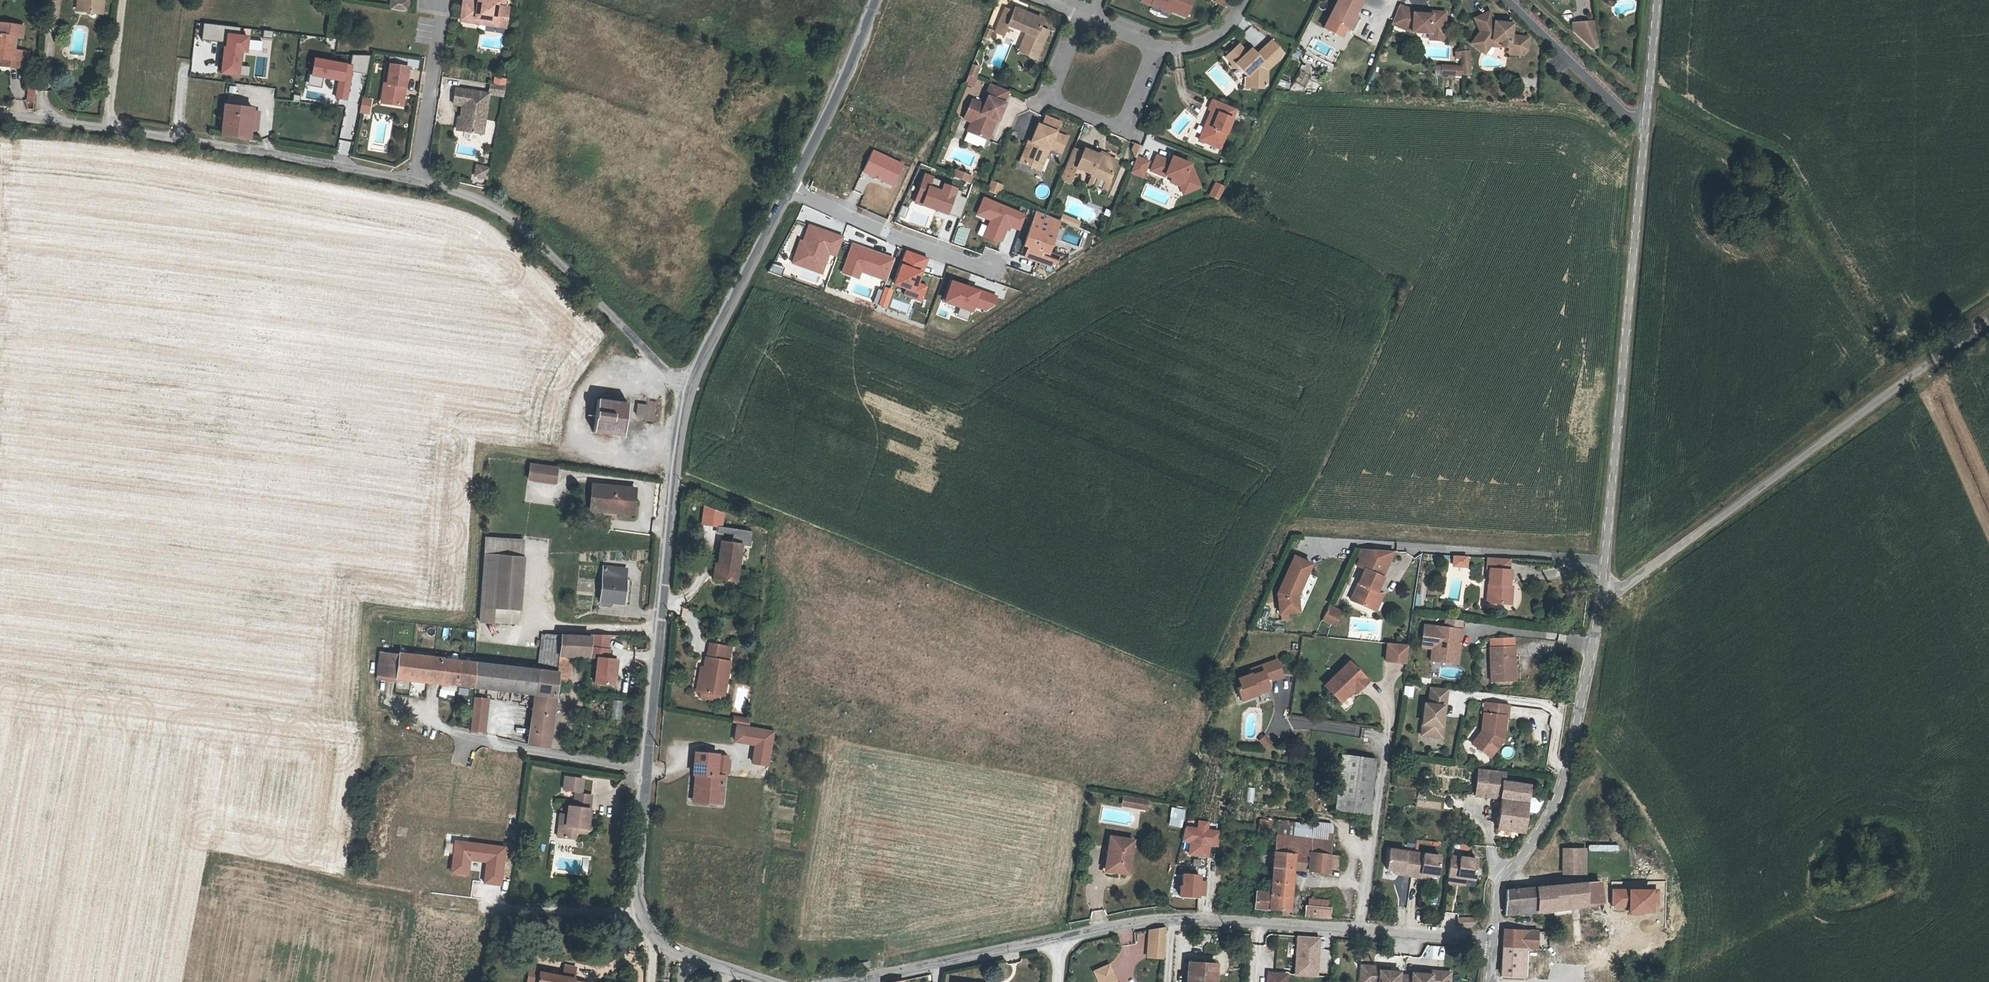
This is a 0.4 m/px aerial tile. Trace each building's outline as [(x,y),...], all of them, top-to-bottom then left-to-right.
[(86,10),(81,2),(81,0),(76,0),(75,9),(86,10)] [(81,2),(86,10),(100,11),(101,0),(81,0),(81,2)] [(391,9),(408,11),(410,0),(392,0),(391,9)] [(507,23),(509,9),(498,7),(498,3),(505,4),(506,0),(486,0),(485,4),(479,2),(465,0),(461,20),(486,25),(487,20),(507,23)] [(1142,2),(1187,20),(1195,0),(1143,0),(1142,2)] [(1362,0),(1339,0),(1324,28),(1343,38),(1363,0),(1362,0)] [(1415,8),(1400,4),(1392,25),(1414,33),(1430,35),(1430,39),(1446,41),(1447,11),(1415,8)] [(1013,12),(1005,8),(994,33),(1003,37),(1008,26),(1024,33),(1016,52),(1039,61),(1050,32),(1041,26),(1044,19),(1016,7),(1013,12)] [(1496,25),(1479,23),(1474,13),(1459,19),(1465,32),(1456,44),(1464,51),(1469,44),(1476,41),(1486,42),(1485,47),(1493,48),(1493,51),(1503,53),(1508,48),(1509,38),(1495,36),(1496,25)] [(1594,21),(1571,24),(1573,38),(1587,51),(1596,46),(1594,21)] [(7,64),(26,66),(28,50),(14,48),(15,35),(21,36),(22,24),(0,22),(0,56),(2,56),(2,50),(9,51),(7,64)] [(237,37),(235,64),(263,65),(263,63),(267,63),(269,37),(237,37)] [(1503,53),(1493,51),(1492,54),(1503,56),(1511,50),(1512,38),(1509,38),(1508,48),(1503,53)] [(1250,57),(1246,53),(1238,45),(1225,58),(1234,66),(1235,64),(1248,75),(1250,74),(1253,77),(1253,87),(1264,90),(1267,85),(1267,71),(1281,56),(1282,51),(1270,41),(1256,55),(1254,57),(1250,57)] [(1474,46),(1485,47),(1486,42),(1476,41),(1469,44),(1464,51),(1468,54),(1474,46)] [(354,66),(314,58),(311,75),(339,81),(336,98),(347,100),(354,66)] [(1446,67),(1447,76),(1454,75),(1453,63),(1446,63),(1446,67)] [(975,86),(979,66),(970,64),(966,84),(975,86)] [(390,86),(387,105),(403,107),(409,68),(388,65),(385,86),(390,86)] [(491,68),(487,67),(483,66),(481,76),(489,77),(491,68)] [(1425,75),(1439,75),(1439,67),(1426,66),(1425,75)] [(1296,82),(1305,85),(1310,70),(1302,67),(1296,82)] [(494,68),(491,68),(489,77),(496,79),(498,69),(494,68)] [(455,100),(453,113),(475,116),(481,76),(448,70),(446,86),(455,88),(453,100),(455,100)] [(1008,91),(988,84),(982,101),(971,97),(963,119),(972,122),(969,131),(990,139),(1008,91)] [(27,89),(25,101),(34,103),(36,91),(27,89)] [(1236,110),(1213,101),(1197,140),(1220,150),(1236,110)] [(255,107),(226,104),(223,134),(252,139),(253,129),(254,111),(255,107)] [(1061,123),(1046,116),(1042,126),(1037,124),(1030,140),(1027,139),(1018,161),(1041,171),(1050,149),(1062,154),(1070,136),(1057,131),(1061,123)] [(1130,154),(1138,156),(1141,145),(1133,142),(1130,154)] [(1118,161),(1083,147),(1080,154),(1072,151),(1061,179),(1071,183),(1077,169),(1109,182),(1118,161)] [(1170,159),(1157,154),(1148,172),(1170,180),(1169,184),(1180,187),(1184,196),(1202,188),(1192,164),(1171,156),(1170,159)] [(472,177),(487,180),(490,166),(475,163),(472,177)] [(955,169),(952,177),(971,183),(973,175),(955,169)] [(944,181),(923,174),(913,205),(960,220),(967,198),(963,196),(965,190),(944,183),(944,181)] [(991,180),(987,191),(999,195),(1003,185),(991,180)] [(1225,186),(1216,182),(1210,194),(1219,198),(1225,186)] [(1026,215),(983,196),(975,216),(988,222),(981,237),(1000,245),(1008,227),(1019,231),(1026,215)] [(1061,221),(1036,211),(1023,247),(1027,248),(1024,259),(1054,268),(1061,256),(1051,253),(1061,221)] [(895,258),(851,243),(841,273),(861,280),(863,274),(886,282),(895,258)] [(930,258),(906,249),(893,285),(905,290),(902,296),(922,303),(929,286),(921,283),(930,258)] [(994,295),(952,280),(945,303),(973,312),(975,307),(988,312),(994,295)] [(598,397),(593,430),(624,436),(629,403),(598,397)] [(638,405),(636,418),(645,419),(647,407),(638,405)] [(528,482),(556,483),(557,465),(528,464),(528,482)] [(614,507),(635,510),(637,490),(596,484),(592,510),(613,513),(614,507)] [(484,539),(480,618),(519,620),(522,541),(484,539)] [(721,543),(719,567),(723,567),(721,579),(739,581),(740,574),(743,545),(721,543)] [(1396,550),(1368,547),(1360,564),(1366,567),(1384,576),(1396,550)] [(1276,584),(1278,605),(1297,603),(1299,604),(1314,569),(1305,565),(1309,555),(1292,548),(1276,584)] [(1467,555),(1454,554),(1453,564),(1466,565),(1467,555)] [(1513,559),(1491,557),(1490,566),(1493,566),(1488,600),(1508,602),(1510,585),(1513,568),(1511,568),(1513,559)] [(1350,597),(1368,607),(1376,591),(1384,576),(1366,567),(1350,597)] [(606,568),(602,605),(613,606),(614,603),(624,604),(628,571),(606,568)] [(1376,591),(1368,607),(1374,610),(1382,594),(1376,591)] [(1327,596),(1326,599),(1335,603),(1330,615),(1334,616),(1340,602),(1327,596)] [(1326,599),(1321,611),(1330,615),(1335,603),(1326,599)] [(1419,631),(1429,633),(1428,642),(1426,654),(1453,658),(1457,623),(1420,618),(1419,631)] [(1428,642),(1429,633),(1419,631),(1418,641),(1428,642)] [(1403,655),(1406,636),(1385,634),(1383,652),(1403,655)] [(559,653),(569,654),(589,656),(591,645),(592,638),(562,635),(559,653)] [(559,638),(545,636),(541,661),(555,663),(559,638)] [(592,636),(592,638),(591,645),(609,647),(610,637),(592,636)] [(1514,640),(1488,642),(1490,674),(1517,673),(1514,640)] [(699,666),(696,691),(702,692),(701,698),(713,700),(714,694),(720,695),(726,660),(725,660),(727,646),(705,642),(702,656),(704,656),(709,657),(708,668),(703,667),(699,666)] [(611,647),(609,647),(591,645),(589,656),(598,657),(595,683),(614,685),(617,659),(609,658),(611,647)] [(423,679),(426,657),(375,651),(374,660),(383,661),(381,673),(423,679)] [(556,672),(555,681),(565,682),(569,654),(559,653),(556,672)] [(1275,653),(1247,662),(1249,666),(1237,670),(1239,678),(1236,680),(1239,692),(1256,686),(1255,682),(1266,678),(1264,672),(1262,667),(1268,665),(1270,670),(1271,672),(1281,669),(1275,653)] [(1340,693),(1353,682),(1351,680),(1362,669),(1349,656),(1337,667),(1337,670),(1332,673),(1331,673),(1325,678),(1340,693)] [(426,657),(423,679),(436,680),(438,659),(426,657)] [(470,684),(471,663),(438,659),(436,680),(470,684)] [(383,661),(374,660),(373,672),(381,673),(383,661)] [(471,663),(470,684),(497,688),(500,666),(472,663),(471,663)] [(511,667),(500,666),(497,688),(508,689),(511,667)] [(511,667),(508,689),(525,691),(524,700),(531,701),(535,670),(534,670),(511,667)] [(1351,680),(1353,682),(1355,684),(1366,674),(1362,669),(1351,680)] [(535,670),(531,701),(526,741),(547,743),(555,681),(556,672),(535,670)] [(1438,700),(1441,700),(1443,682),(1427,680),(1425,698),(1420,697),(1418,718),(1423,718),(1422,729),(1437,731),(1438,719),(1436,719),(1438,700)] [(1413,697),(1414,686),(1404,686),(1403,697),(1413,697)] [(487,733),(488,698),(472,697),(471,733),(487,733)] [(1491,750),(1501,737),(1496,734),(1497,724),(1502,725),(1502,724),(1503,724),(1505,711),(1507,711),(1509,700),(1485,697),(1481,726),(1472,737),(1491,750)] [(622,719),(622,700),(613,700),(613,719),(622,719)] [(736,724),(733,724),(730,741),(740,743),(746,737),(751,744),(748,762),(765,764),(769,730),(744,726),(736,724)] [(1265,750),(1273,744),(1265,735),(1257,741),(1265,750)] [(1503,746),(1502,756),(1512,757),(1513,747),(1503,746)] [(1336,801),(1368,806),(1374,757),(1342,753),(1336,801)] [(713,756),(694,754),(693,765),(690,764),(689,775),(694,776),(697,776),(697,780),(694,780),(693,792),(696,792),(696,803),(717,804),(719,776),(712,775),(713,757),(713,756)] [(721,758),(713,757),(712,775),(719,776),(724,773),(724,762),(721,758)] [(1477,788),(1502,792),(1527,795),(1531,769),(1480,762),(1477,788)] [(575,831),(581,772),(566,770),(565,783),(575,785),(574,798),(568,798),(567,807),(566,818),(559,818),(558,829),(575,831)] [(581,772),(575,831),(576,831),(576,824),(577,820),(589,821),(593,788),(582,787),(584,772),(581,772)] [(1122,797),(1140,800),(1141,793),(1123,791),(1122,797)] [(1527,795),(1502,792),(1498,822),(1523,825),(1527,795)] [(1528,799),(1529,814),(1540,813),(1539,799),(1528,799)] [(1171,807),(1168,826),(1182,829),(1186,810),(1171,807)] [(1189,844),(1187,856),(1209,858),(1210,846),(1217,847),(1219,830),(1208,829),(1209,822),(1197,820),(1196,827),(1184,826),(1182,843),(1189,844)] [(1262,825),(1261,839),(1275,840),(1276,827),(1262,825)] [(1309,855),(1330,857),(1333,828),(1277,825),(1276,827),(1275,840),(1275,852),(1295,854),(1294,868),(1308,869),(1309,855)] [(1130,837),(1110,833),(1107,853),(1110,853),(1107,867),(1124,870),(1130,837)] [(1562,840),(1562,842),(1577,842),(1577,860),(1589,859),(1588,840),(1562,840)] [(1577,842),(1562,842),(1563,868),(1577,867),(1577,860),(1577,842)] [(1411,871),(1415,848),(1389,844),(1386,864),(1394,865),(1403,866),(1402,870),(1411,871)] [(1440,852),(1415,848),(1411,871),(1420,872),(1421,869),(1429,871),(1437,872),(1440,852)] [(1278,910),(1291,911),(1294,868),(1295,854),(1275,852),(1271,896),(1262,895),(1261,908),(1278,910)] [(1477,856),(1451,852),(1448,875),(1457,877),(1457,873),(1466,875),(1474,876),(1477,856)] [(1309,855),(1308,869),(1330,870),(1330,867),(1338,868),(1339,857),(1330,857),(1309,855)] [(1206,881),(1200,881),(1200,874),(1180,874),(1180,898),(1206,898),(1206,881)] [(1587,896),(1603,896),(1602,876),(1587,878),(1587,896)] [(1581,905),(1583,938),(1605,936),(1603,896),(1587,896),(1587,878),(1563,880),(1509,884),(1507,909),(1572,905),(1581,905)] [(1331,899),(1324,899),(1323,906),(1310,905),(1306,905),(1306,914),(1331,916),(1332,906),(1330,906),(1331,899)] [(1574,939),(1583,938),(1581,905),(1572,905),(1574,939)] [(1487,915),(1465,914),(1465,924),(1477,925),(1487,915)] [(414,932),(427,935),(430,921),(417,918),(414,932)] [(1164,920),(1148,923),(1146,950),(1162,951),(1164,920)] [(1506,926),(1505,944),(1523,943),(1552,941),(1552,935),(1545,935),(1545,926),(1506,926)] [(1320,934),(1298,933),(1295,971),(1317,973),(1320,934)] [(1504,971),(1517,971),(1518,958),(1522,958),(1523,943),(1505,944),(1504,971)] [(1364,959),(1362,978),(1371,979),(1371,981),(1400,981),(1401,969),(1401,966),(1383,965),(1383,961),(1364,959)] [(1106,960),(1091,967),(1098,981),(1111,981),(1114,976),(1106,960)] [(1186,981),(1214,981),(1215,963),(1187,961),(1186,981)] [(573,981),(575,966),(562,964),(560,976),(538,973),(538,968),(530,966),(527,981),(581,981),(573,981)] [(1434,965),(1433,969),(1425,968),(1414,967),(1414,970),(1413,981),(1451,981),(1452,966),(1434,965)] [(1267,981),(1285,981),(1286,974),(1267,972),(1267,981)]
